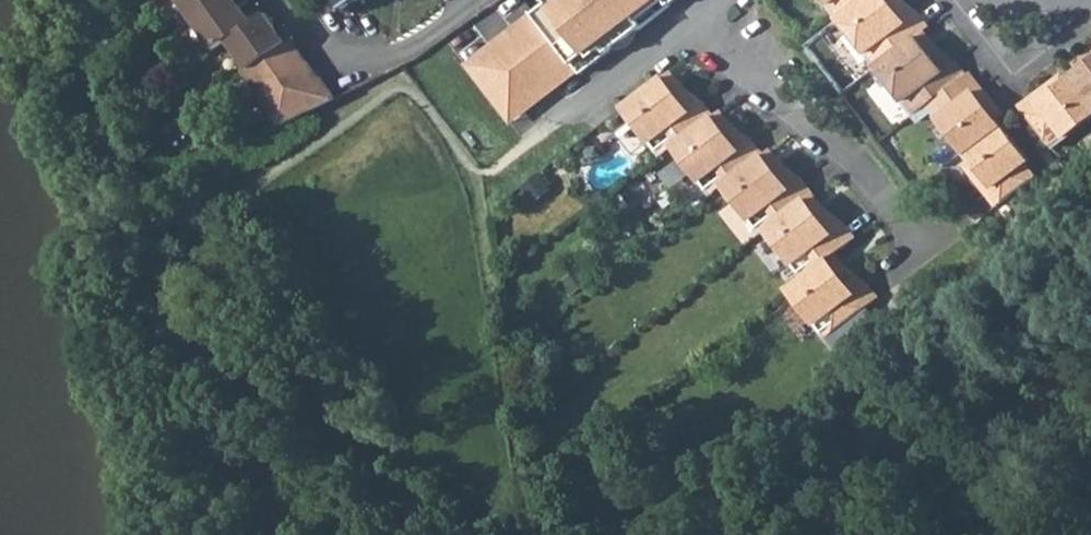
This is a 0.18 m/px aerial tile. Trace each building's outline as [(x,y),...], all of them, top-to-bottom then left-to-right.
[(193,26),(231,0),(174,0),(193,26)] [(227,46),(251,29),(239,13),(246,9),(240,0),(231,0),(193,26),(214,55),(227,46)] [(341,12),(358,0),(333,0),(341,12)] [(582,75),(677,0),(546,0),(549,4),(535,15),(582,75)] [(857,7),(865,0),(825,0),(836,14),(853,1),(857,7)] [(924,32),(899,0),(892,0),(889,2),(888,0),(865,0),(857,7),(841,19),(874,62),(890,50),(894,55),(917,37),(924,32)] [(901,0),(899,0),(924,32),(929,28),(918,14),(901,0)] [(853,1),(836,14),(841,19),(857,7),(853,1)] [(227,46),(248,73),(282,50),(289,46),(291,44),(283,32),(277,36),(265,21),(251,29),(227,46)] [(934,45),(924,32),(917,37),(927,50),(934,45)] [(932,103),(961,80),(934,45),(927,50),(917,37),(894,55),(878,67),(911,111),(928,98),(932,103)] [(956,62),(934,45),(961,80),(966,76),(956,62)] [(304,66),(289,46),(282,50),(297,71),(304,66)] [(317,83),(304,66),(297,71),(282,50),(248,73),(243,77),(281,129),(291,124),(301,118),(312,113),(322,107),(332,102),(319,82),(317,83)] [(890,50),(874,62),(878,67),(894,55),(890,50)] [(1074,76),(1090,98),(1090,53),(1083,59),(1087,65),(1081,70),(1074,76)] [(1083,59),(1077,64),(1081,70),(1087,65),(1083,59)] [(680,85),(670,72),(663,78),(673,91),(680,85)] [(966,76),(961,80),(972,94),(980,87),(970,73),(966,76)] [(1034,97),(1041,105),(1027,116),(1052,148),(1090,117),(1090,98),(1074,76),(1065,82),(1059,87),(1055,81),(1034,97)] [(1065,82),(1061,76),(1055,81),(1059,87),(1065,82)] [(663,78),(624,108),(658,151),(674,139),(678,144),(708,121),(680,85),(673,91),(663,78)] [(967,153),(1001,126),(996,119),(991,113),(997,108),(980,87),(972,94),(961,80),(932,103),(929,105),(967,153)] [(702,103),(680,85),(708,121),(713,117),(702,103)] [(1034,97),(1021,107),(1022,110),(1027,116),(1041,105),(1034,97)] [(929,105),(932,103),(928,98),(911,111),(915,116),(929,105)] [(991,113),(996,119),(1001,114),(997,108),(991,113)] [(720,111),(713,117),(723,130),(730,124),(720,111)] [(678,144),(674,147),(708,190),(724,177),(728,183),(758,159),(730,124),(723,130),(713,117),(708,121),(678,144)] [(752,142),(730,124),(758,159),(763,155),(752,142)] [(994,188),(1004,202),(1035,178),(1025,164),(1028,161),(1001,126),(967,153),(973,161),(978,167),(972,172),(988,192),(994,188)] [(658,151),(662,156),(674,147),(678,144),(674,139),(658,151)] [(770,150),(763,155),(773,168),(780,163),(770,150)] [(728,183),(724,186),(757,229),(774,216),(778,221),(805,200),(807,198),(780,163),(773,168),(763,155),(758,159),(728,183)] [(967,166),(972,172),(978,167),(973,161),(967,166)] [(802,181),(780,163),(807,198),(812,194),(802,181)] [(724,177),(708,190),(711,195),(724,186),(728,183),(724,177)] [(807,198),(805,200),(815,213),(823,207),(812,194),(807,198)] [(778,221),(767,230),(800,273),(816,260),(821,266),(828,260),(835,254),(850,243),(823,207),(815,213),(805,200),(778,221)] [(845,225),(823,207),(850,243),(855,239),(845,225)] [(774,216),(757,229),(762,234),(767,230),(778,221),(774,216)] [(845,267),(835,254),(828,260),(838,273),(845,267)] [(804,278),(789,290),(838,352),(878,321),(867,307),(873,303),(845,267),(838,273),(828,260),(821,266),(804,278)] [(816,260),(800,273),(804,278),(821,266),(816,260)] [(867,285),(845,267),(873,303),(878,299),(867,285)]
